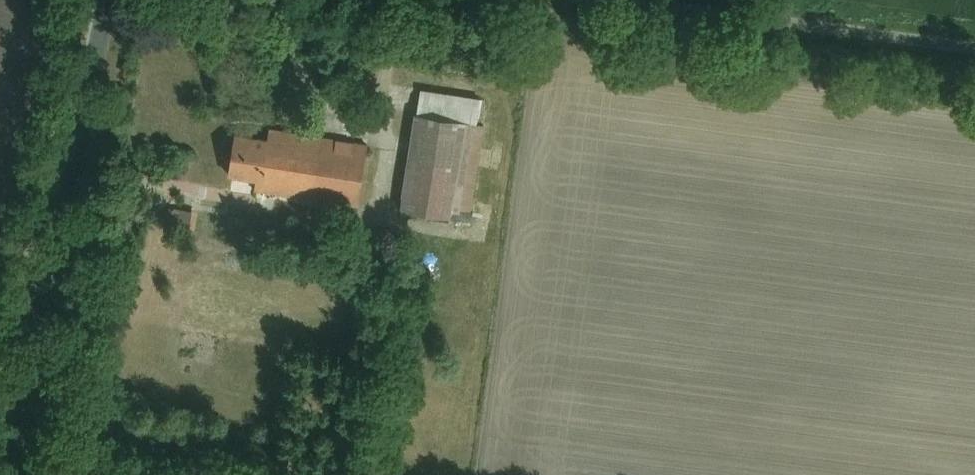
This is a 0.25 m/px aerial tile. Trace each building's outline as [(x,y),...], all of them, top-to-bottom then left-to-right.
[(421,97),(403,216),(471,226),(489,107),(421,97)] [(236,138),(229,183),(255,186),(254,199),(359,213),(368,148),(269,135),(268,143),(236,138)]
